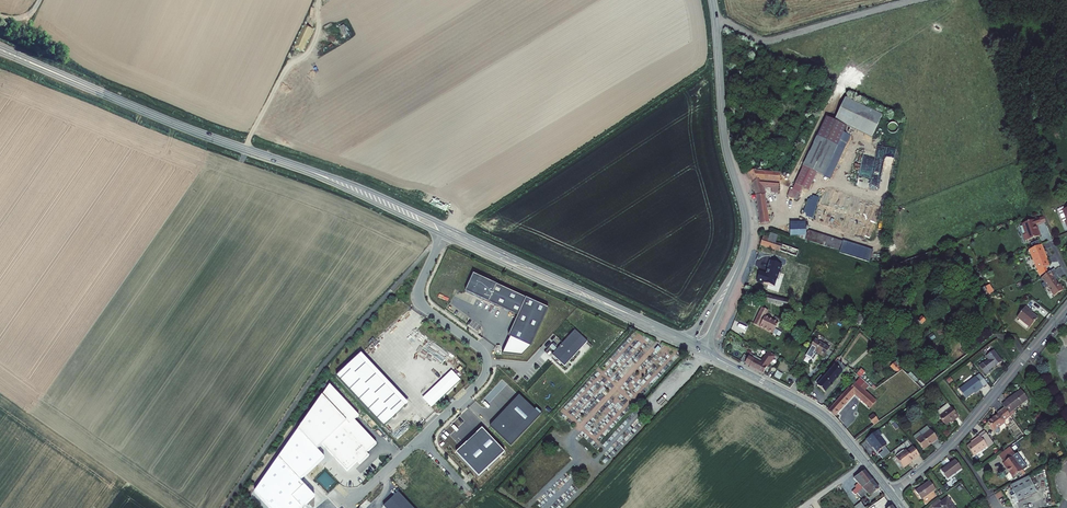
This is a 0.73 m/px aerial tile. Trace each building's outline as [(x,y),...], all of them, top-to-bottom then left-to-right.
[(344,36),(348,34),(344,24),(339,26),(344,36)] [(848,96),(837,119),(874,136),(885,113),(848,96)] [(735,129),(748,134),(750,129),(743,127),(744,125),(741,124),(749,106),(742,103),(734,122),(738,123),(735,129)] [(761,123),(767,125),(772,113),(766,111),(761,123)] [(887,123),(889,132),(896,131),(895,122),(887,123)] [(847,147),(820,135),(803,172),(811,175),(814,170),(833,178),(847,147)] [(753,183),(762,225),(769,224),(766,188),(774,188),(774,192),(780,192),(782,174),(763,171),(761,167),(749,173),(753,183)] [(792,190),(799,193),(802,185),(794,182),(792,190)] [(810,200),(806,213),(815,216),(821,198),(815,196),(814,201),(810,200)] [(1042,223),(1040,218),(1023,224),(1027,234),(1025,235),(1027,241),(1042,236),(1039,229),(1038,230),(1037,225),(1042,223)] [(805,239),(844,252),(847,243),(807,231),(807,223),(792,223),(792,237),(806,236),(805,239)] [(760,258),(757,272),(784,280),(787,272),(784,271),(789,255),(800,258),(802,252),(779,245),(781,238),(773,236),(772,240),(766,238),(763,247),(784,254),(779,270),(769,267),(770,263),(762,261),(763,259),(760,258)] [(1039,270),(1051,265),(1046,253),(1046,252),(1043,244),(1031,250),(1039,270)] [(1043,277),(1047,282),(1044,284),(1047,288),(1050,287),(1056,296),(1066,289),(1063,283),(1061,285),(1058,279),(1059,278),(1057,275),(1058,274),(1055,271),(1056,271),(1055,270),(1043,277)] [(550,309),(475,273),(467,291),(519,316),(509,336),(532,347),(550,309)] [(991,284),(987,287),(991,293),(995,291),(991,284)] [(765,296),(763,303),(789,309),(790,302),(765,296)] [(1031,328),(1039,318),(1034,315),(1033,315),(1032,313),(1033,312),(1027,307),(1018,317),(1031,328)] [(764,309),(756,326),(775,335),(780,324),(768,317),(771,313),(764,309)] [(752,325),(746,337),(752,340),(758,328),(752,325)] [(590,341),(578,330),(554,354),(567,366),(590,341)] [(820,338),(818,340),(832,348),(833,346),(820,338)] [(818,340),(813,349),(826,357),(832,348),(818,340)] [(753,365),(752,368),(766,375),(770,369),(771,370),(778,357),(771,353),(768,351),(762,363),(756,360),(757,357),(752,354),(747,363),(753,365)] [(981,366),(988,376),(992,373),(991,371),(996,367),(996,368),(1004,362),(995,351),(988,357),(991,360),(985,365),(985,364),(981,366)] [(337,377),(382,426),(407,403),(362,354),(337,377)] [(820,386),(828,393),(849,367),(841,360),(826,378),(824,376),(818,382),(821,385),(820,386)] [(896,363),(893,366),(898,372),(902,368),(896,363)] [(860,400),(870,410),(873,406),(873,407),(878,402),(878,401),(880,399),(873,393),(871,395),(863,388),(868,383),(862,377),(853,388),(852,387),(849,391),(849,390),(831,411),(837,416),(858,393),(863,397),(860,400)] [(961,390),(968,399),(981,389),(982,390),(985,387),(977,378),(961,390)] [(329,384),(297,429),(317,451),(322,446),(347,473),(357,463),(360,466),(370,456),(368,454),(377,445),(355,422),(360,417),(329,384)] [(1001,404),(1005,409),(1007,411),(1011,408),(1012,409),(1026,398),(1019,389),(1005,399),(1006,400),(1001,404)] [(490,427),(511,446),(540,416),(519,396),(490,427)] [(938,412),(948,425),(957,418),(958,419),(961,417),(953,406),(948,410),(946,406),(938,412)] [(989,423),(995,431),(1005,424),(1004,422),(1011,417),(1007,411),(1005,409),(998,415),(999,415),(989,423)] [(871,419),(876,425),(880,422),(876,416),(875,417),(874,416),(871,419)] [(918,440),(926,450),(940,439),(933,430),(932,431),(929,426),(919,435),(918,434),(915,437),(917,440),(918,440)] [(276,458),(299,482),(324,458),(317,451),(297,429),(276,458)] [(457,454),(479,478),(505,453),(483,430),(457,454)] [(876,447),(880,452),(890,445),(883,436),(884,435),(881,430),(869,440),(875,448),(876,447)] [(984,432),(979,436),(979,437),(982,441),(987,437),(984,432)] [(967,448),(974,458),(987,447),(988,449),(994,445),(987,437),(982,441),(979,437),(974,442),(974,443),(967,448)] [(898,458),(906,468),(911,465),(911,464),(922,455),(916,446),(909,452),(908,450),(898,458)] [(1000,456),(1004,461),(1015,453),(1011,448),(1000,456)] [(1005,465),(1015,479),(1025,472),(1021,467),(1024,464),(1015,453),(1004,461),(1006,464),(1005,465)] [(267,507),(303,507),(314,497),(299,482),(276,458),(253,493),(267,507)] [(944,470),(950,478),(964,468),(958,460),(944,470)] [(859,484),(857,486),(859,491),(858,491),(857,491),(858,493),(859,493),(868,486),(867,485),(873,481),(865,472),(855,479),(859,484)] [(1012,487),(1019,503),(1038,494),(1030,478),(1012,487)] [(880,489),(873,481),(867,485),(868,486),(859,493),(862,498),(868,492),(871,495),(873,493),(874,493),(880,489)] [(918,491),(923,499),(937,489),(932,481),(918,491)] [(862,499),(862,498),(859,493),(858,493),(857,491),(858,491),(859,491),(857,486),(856,487),(857,489),(853,493),(856,496),(857,494),(862,499)] [(384,507),(415,507),(399,492),(383,507),(384,507)] [(951,498),(937,507),(958,507),(951,498)]
